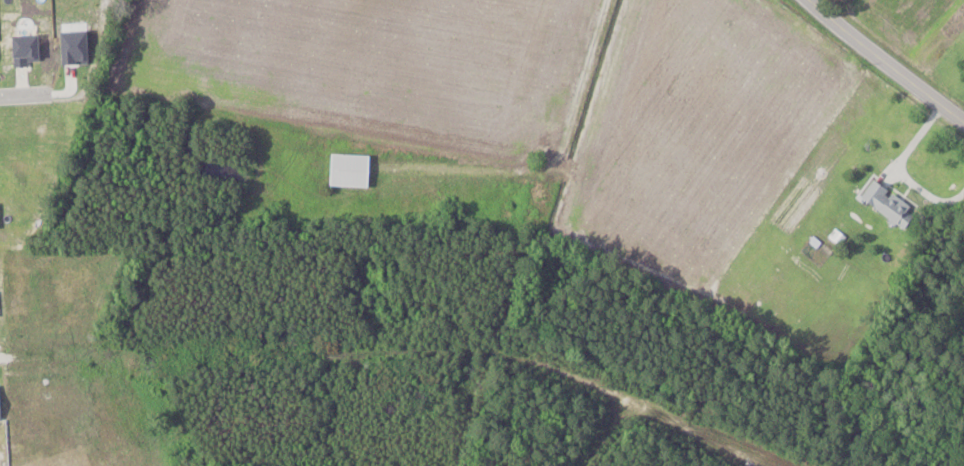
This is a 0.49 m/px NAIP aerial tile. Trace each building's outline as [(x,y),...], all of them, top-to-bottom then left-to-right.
[(373,153),(334,153),(334,186),(373,187),(373,153)] [(906,230),(920,212),(877,179),(863,197),(906,230)]
